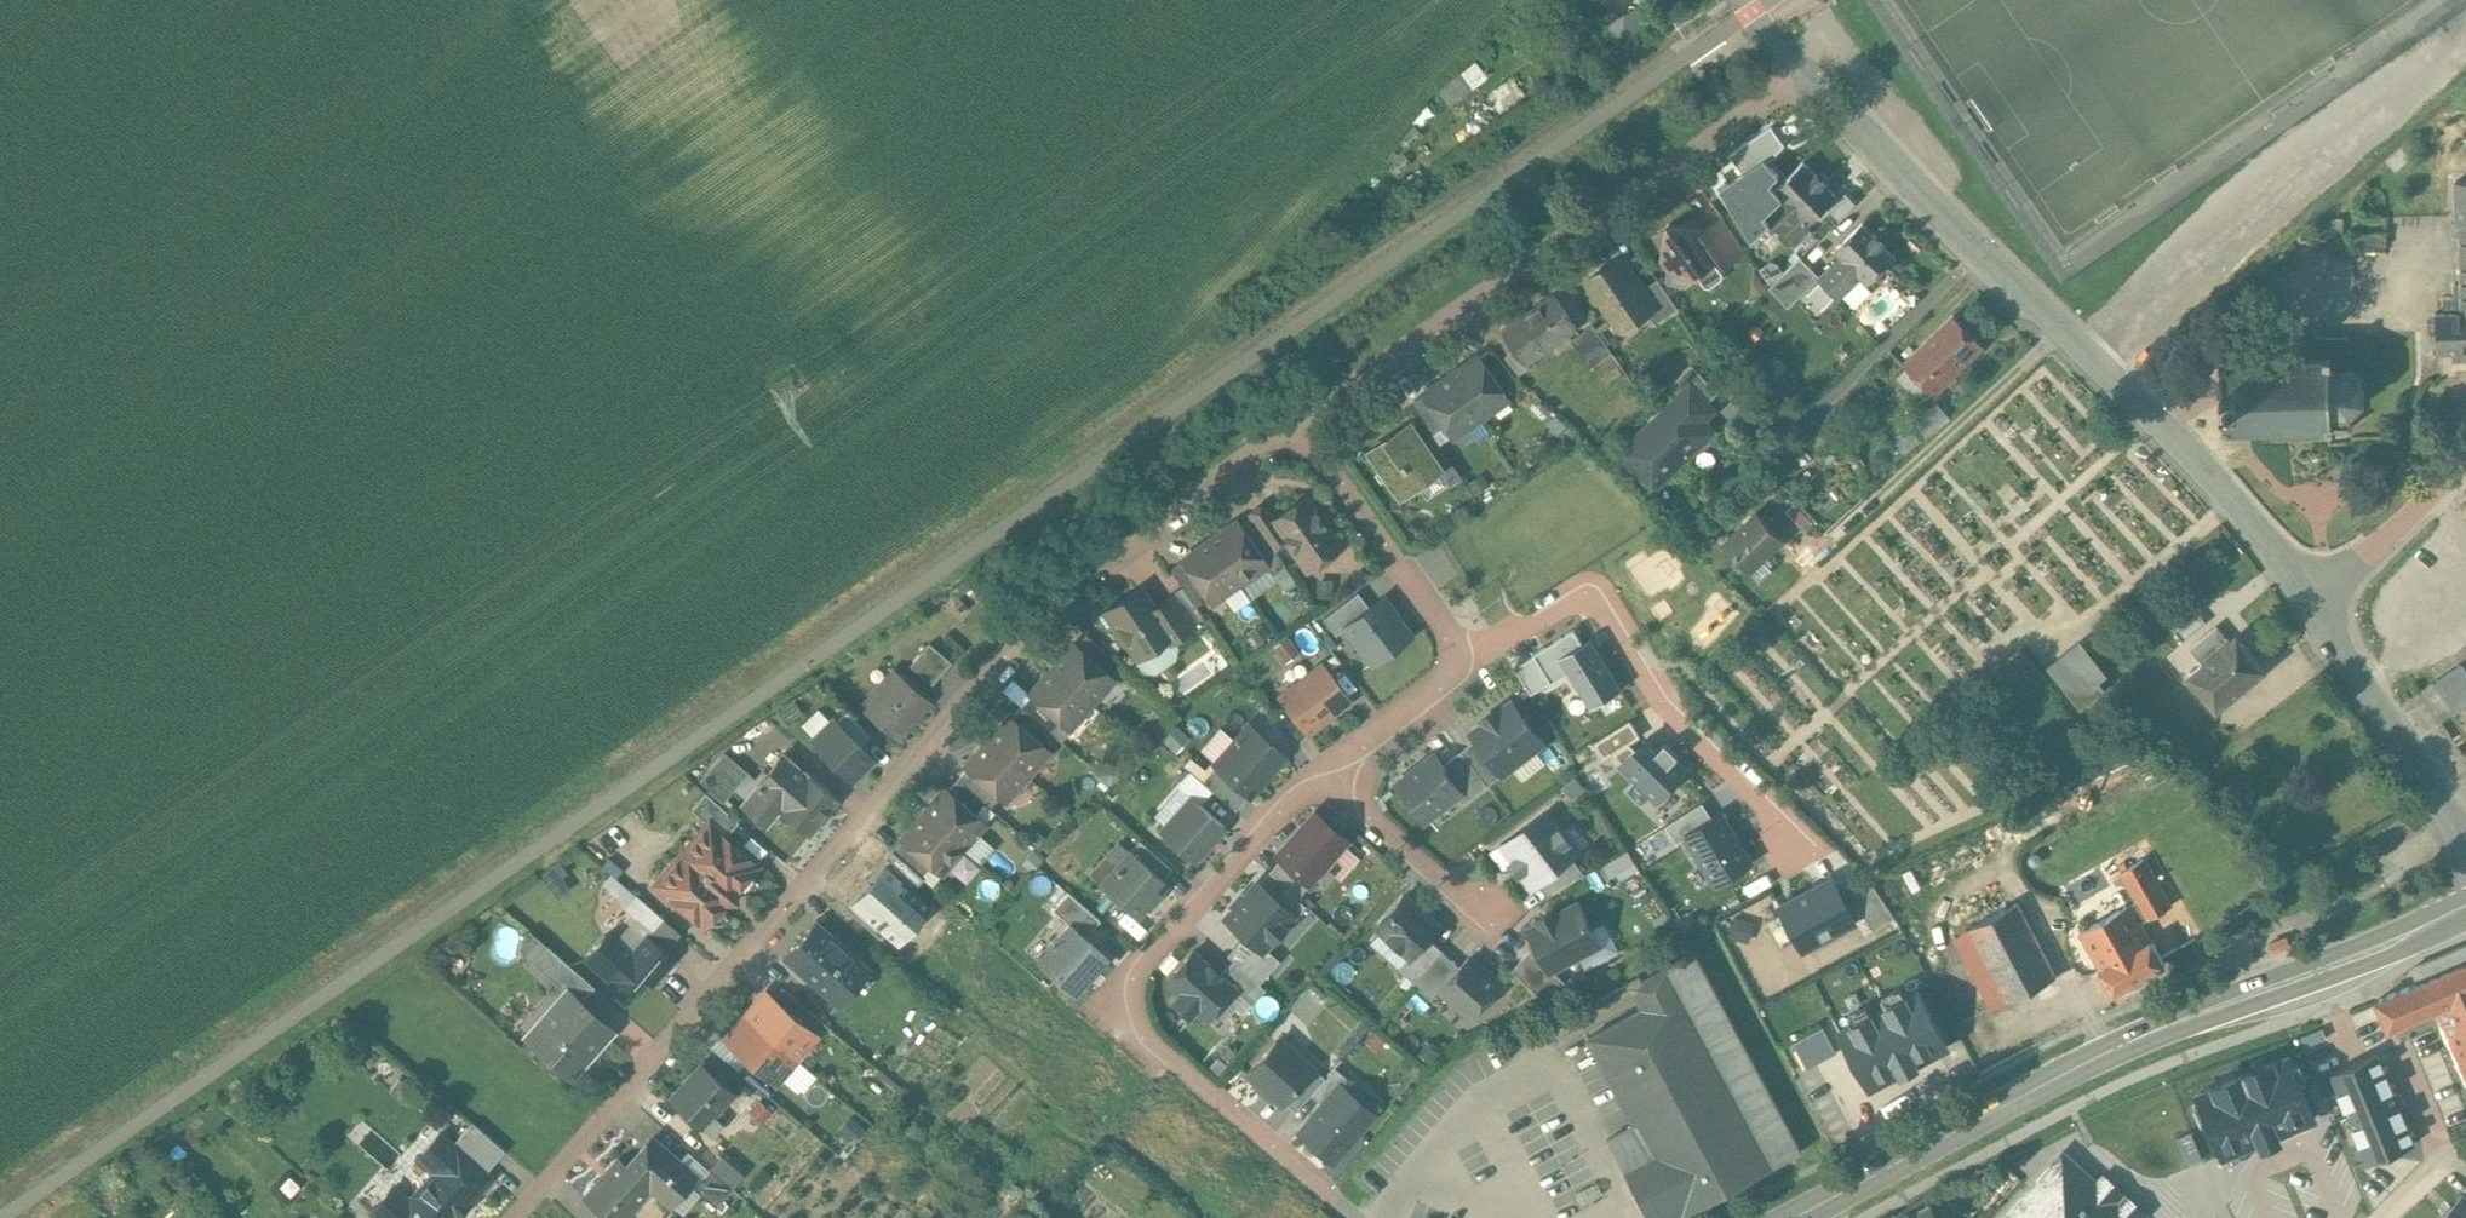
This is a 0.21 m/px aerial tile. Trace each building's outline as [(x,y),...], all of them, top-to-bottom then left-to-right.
[(1471,68),(1439,85),(1447,100),(1479,83),(1471,68)] [(1804,162),(1776,190),(1782,196),(1764,214),(1769,220),(1784,235),(1802,217),(1809,224),(1837,197),(1804,162)] [(2456,181),(2457,222),(2453,222),(2453,236),(2460,236),(2462,311),(2436,312),(2437,352),(2465,351),(2465,180),(2456,181)] [(1754,207),(1747,214),(1736,202),(1735,202),(1735,211),(1752,229),(1760,229),(1769,220),(1764,214),(1762,216),(1754,207)] [(1802,217),(1784,235),(1794,245),(1812,227),(1809,224),(1802,217)] [(1746,253),(1722,218),(1706,228),(1707,230),(1724,255),(1719,258),(1726,268),(1746,253)] [(1707,230),(1670,223),(1669,228),(1654,238),(1664,252),(1663,260),(1668,267),(1699,273),(1706,283),(1710,284),(1719,278),(1720,273),(1713,263),(1719,258),(1724,255),(1707,230)] [(1863,223),(1835,250),(1841,257),(1820,277),(1818,279),(1839,300),(1861,278),(1867,284),(1895,257),(1863,223)] [(1644,288),(1624,258),(1618,257),(1589,277),(1588,282),(1591,286),(1590,294),(1594,301),(1602,302),(1613,317),(1618,318),(1625,313),(1631,315),(1634,319),(1639,319),(1651,311),(1654,309),(1655,304),(1644,288)] [(1801,257),(1770,288),(1789,307),(1818,279),(1820,277),(1801,257)] [(1658,278),(1644,288),(1655,304),(1654,309),(1651,311),(1658,322),(1679,308),(1658,278)] [(1554,293),(1503,329),(1506,334),(1516,348),(1526,363),(1577,327),(1554,293)] [(1954,316),(1903,364),(1934,396),(1984,348),(1954,316)] [(1593,324),(1571,339),(1590,367),(1612,352),(1593,324)] [(1516,348),(1506,334),(1498,339),(1508,353),(1516,348)] [(2348,334),(2313,335),(2314,355),(2222,358),(2223,428),(2331,425),(2331,428),(2351,427),(2351,411),(2364,398),(2363,379),(2349,367),(2348,334)] [(1508,353),(1503,357),(1517,376),(1530,368),(1526,363),(1516,348),(1508,353)] [(1517,377),(1490,349),(1479,358),(1500,388),(1517,377)] [(1500,388),(1479,358),(1477,355),(1449,375),(1480,420),(1494,410),(1496,403),(1505,396),(1500,388)] [(1692,364),(1671,384),(1681,395),(1690,386),(1707,403),(1719,392),(1692,364)] [(1449,375),(1421,394),(1423,396),(1444,427),(1449,435),(1459,428),(1466,429),(1480,420),(1449,375)] [(1681,395),(1620,453),(1654,488),(1713,431),(1703,420),(1710,413),(1704,406),(1707,403),(1690,386),(1681,395)] [(1444,427),(1423,396),(1410,404),(1432,435),(1444,427)] [(1951,419),(1938,405),(1923,418),(1936,432),(1951,419)] [(1438,468),(1407,424),(1369,450),(1400,495),(1438,468)] [(1451,463),(1439,471),(1447,483),(1459,475),(1451,463)] [(1273,519),(1272,520),(1286,540),(1305,567),(1311,563),(1319,564),(1330,556),(1331,548),(1337,544),(1305,497),(1273,519)] [(1273,519),(1262,503),(1249,513),(1264,535),(1274,548),(1286,540),(1272,520),(1273,519)] [(1783,539),(1758,512),(1741,528),(1767,555),(1783,539)] [(1253,544),(1237,521),(1209,540),(1240,585),(1267,566),(1268,566),(1253,544)] [(1767,555),(1741,528),(1725,544),(1750,571),(1767,555)] [(1264,535),(1253,544),(1268,566),(1267,566),(1272,574),(1285,565),(1274,548),(1264,535)] [(1209,540),(1181,560),(1182,562),(1207,598),(1209,601),(1219,593),(1226,595),(1240,585),(1209,540)] [(1819,563),(1806,549),(1785,568),(1798,582),(1819,563)] [(1207,598),(1182,562),(1170,570),(1195,606),(1207,598)] [(1139,589),(1106,611),(1102,610),(1092,617),(1101,631),(1115,633),(1121,642),(1128,643),(1138,657),(1144,653),(1151,654),(1163,646),(1164,639),(1170,635),(1171,635),(1153,609),(1139,589)] [(1345,627),(1370,608),(1358,592),(1324,618),(1336,634),(1345,627)] [(1171,596),(1153,609),(1171,635),(1170,635),(1174,641),(1193,628),(1171,596)] [(1370,608),(1345,627),(1372,662),(1409,634),(1382,598),(1370,608)] [(2176,611),(2154,629),(2163,640),(2185,622),(2176,611)] [(2205,615),(2168,646),(2183,665),(2197,653),(2205,662),(2229,643),(2205,615)] [(1574,629),(1514,666),(1531,694),(1568,671),(1590,707),(1622,688),(1590,637),(1582,642),(1574,629)] [(1113,659),(1085,634),(1076,645),(1104,670),(1113,659)] [(2205,662),(2190,675),(2218,708),(2265,669),(2237,636),(2229,643),(2205,662)] [(951,662),(929,643),(910,665),(932,684),(951,662)] [(1076,645),(1074,643),(1051,669),(1092,705),(1104,692),(1103,685),(1111,676),(1104,670),(1076,645)] [(1174,676),(1184,692),(1229,664),(1220,648),(1174,676)] [(2104,674),(2087,653),(2061,674),(2052,663),(2049,665),(2082,705),(2102,688),(2096,681),(2104,674)] [(1322,662),(1279,695),(1307,733),(1351,700),(1322,662)] [(2434,681),(2456,714),(2465,707),(2465,671),(2461,663),(2434,681)] [(1051,669),(1029,694),(1059,721),(1066,727),(1074,718),(1081,718),(1092,705),(1051,669)] [(897,672),(886,685),(882,682),(861,706),(898,738),(930,701),(897,672)] [(1029,694),(1012,679),(1002,690),(1021,706),(1031,695),(1029,694)] [(1059,721),(1031,695),(1021,706),(1050,732),(1059,721)] [(1485,723),(1473,732),(1477,738),(1504,773),(1545,744),(1512,701),(1501,711),(1498,707),(1481,719),(1485,723)] [(1050,732),(1021,706),(1011,717),(1044,746),(1054,735),(1050,732)] [(1011,717),(1009,716),(987,741),(1028,777),(1040,764),(1039,757),(1047,749),(1044,746),(1011,717)] [(1636,717),(1600,739),(1607,755),(1616,752),(1666,803),(1693,777),(1677,764),(1687,751),(1676,741),(1665,752),(1652,739),(1646,745),(1639,737),(1646,732),(1636,717)] [(873,760),(833,719),(812,739),(852,780),(873,760)] [(1246,721),(1208,762),(1243,794),(1281,753),(1246,721)] [(1477,738),(1463,750),(1488,785),(1504,773),(1477,738)] [(1028,777),(987,741),(965,767),(999,797),(1002,799),(1009,791),(1016,791),(1028,777)] [(1464,803),(1488,785),(1463,750),(1442,766),(1461,790),(1456,793),(1464,803)] [(723,751),(698,779),(722,800),(733,787),(747,772),(723,751)] [(759,782),(745,798),(769,819),(779,807),(808,833),(837,800),(783,754),(759,782)] [(1442,766),(1434,756),(1396,786),(1422,821),(1456,793),(1461,790),(1442,766)] [(999,797),(967,769),(957,779),(985,804),(990,808),(999,797)] [(759,782),(747,772),(733,787),(745,798),(759,782)] [(985,804),(957,779),(948,790),(976,815),(985,804)] [(948,790),(945,788),(923,814),(964,850),(975,837),(975,830),(983,821),(976,815),(948,790)] [(739,821),(706,793),(692,809),(708,823),(709,822),(726,836),(739,821)] [(1194,797),(1162,831),(1194,859),(1225,825),(1194,797)] [(1700,800),(1662,821),(1671,837),(1686,829),(1715,880),(1751,860),(1721,806),(1707,813),(1700,800)] [(1307,809),(1270,850),(1277,857),(1303,879),(1340,838),(1307,809)] [(1544,809),(1492,844),(1520,886),(1533,877),(1567,854),(1572,851),(1544,809)] [(923,814),(901,839),(931,866),(938,872),(946,863),(953,863),(964,850),(923,814)] [(708,823),(655,884),(705,927),(727,901),(737,901),(737,890),(758,865),(726,836),(709,822),(708,823)] [(1135,839),(1097,883),(1131,911),(1169,867),(1135,839)] [(931,866),(902,841),(893,851),(921,876),(931,866)] [(1615,879),(1639,866),(1628,848),(1605,861),(1615,879)] [(921,876),(893,851),(845,907),(881,938),(885,934),(897,944),(932,904),(912,887),(921,876)] [(1567,854),(1533,877),(1546,895),(1579,872),(1567,854)] [(2135,901),(2080,932),(2101,969),(2100,969),(2114,992),(2165,963),(2141,922),(2173,903),(2146,856),(2118,872),(2135,901)] [(1303,879),(1277,857),(1266,870),(1291,892),(1303,879)] [(543,868),(556,894),(571,886),(558,861),(543,868)] [(1832,871),(1775,905),(1800,947),(1858,912),(1867,927),(1885,916),(1864,881),(1845,893),(1832,871)] [(1258,882),(1229,914),(1264,947),(1294,914),(1258,882)] [(1368,923),(1406,957),(1425,936),(1438,920),(1400,887),(1368,923)] [(1050,907),(1065,921),(1080,935),(1097,916),(1066,889),(1050,907)] [(662,918),(636,895),(625,909),(651,931),(662,918)] [(2017,903),(1969,929),(2008,1001),(2056,976),(2017,903)] [(1555,911),(1538,920),(1540,925),(1530,930),(1536,943),(1550,970),(1552,969),(1600,943),(1579,904),(1557,915),(1555,911)] [(871,969),(816,920),(782,957),(838,1007),(871,969)] [(1080,935),(1065,921),(1034,955),(1072,989),(1103,954),(1080,935)] [(1100,922),(1088,933),(1108,954),(1120,943),(1100,922)] [(617,947),(605,936),(584,958),(610,981),(613,977),(632,994),(633,992),(632,992),(644,978),(652,984),(674,959),(647,935),(626,958),(615,949),(617,947)] [(1396,968),(1414,983),(1442,951),(1425,936),(1406,957),(1396,968)] [(1550,970),(1536,943),(1512,970),(1545,999),(1570,985),(1552,969),(1550,970)] [(570,966),(547,945),(532,961),(556,982),(570,966)] [(1185,946),(1158,978),(1171,989),(1163,999),(1181,1015),(1190,1004),(1204,1017),(1231,986),(1216,972),(1185,946)] [(1442,951),(1414,983),(1432,999),(1442,988),(1461,967),(1442,951)] [(1589,1036),(1635,1123),(1608,1138),(1641,1201),(1654,1205),(1656,1204),(1664,1217),(1676,1217),(1684,1214),(1802,1151),(1695,951),(1693,952),(1705,974),(1589,1036)] [(1229,957),(1216,972),(1231,986),(1250,1002),(1263,987),(1229,957)] [(1501,986),(1469,957),(1461,967),(1442,988),(1474,1017),(1501,986)] [(2377,1000),(2390,1030),(2391,1032),(2396,1029),(2396,1027),(2435,1010),(2465,997),(2465,961),(2377,1000)] [(570,966),(556,982),(568,993),(570,992),(579,1000),(592,985),(570,966)] [(1920,975),(1838,1018),(1872,1083),(1954,1040),(1920,975)] [(804,1006),(781,987),(772,998),(794,1017),(804,1006)] [(568,993),(530,1037),(571,1074),(611,1028),(579,1000),(570,992),(568,993)] [(772,998),(766,993),(752,1011),(748,1011),(745,1015),(794,1057),(799,1051),(804,1050),(811,1042),(810,1030),(794,1017),(772,998)] [(2435,1010),(2445,1033),(2464,1077),(2465,1081),(2465,997),(2435,1010)] [(794,1057),(745,1015),(737,1025),(737,1028),(727,1041),(747,1058),(770,1077),(782,1076),(789,1068),(789,1062),(794,1057)] [(1820,1025),(1792,1039),(1805,1062),(1832,1048),(1820,1025)] [(1274,1033),(1241,1073),(1276,1102),(1283,1094),(1309,1062),(1274,1033)] [(727,1041),(723,1037),(714,1049),(738,1069),(747,1058),(727,1041)] [(2416,1143),(2379,1053),(2328,1074),(2365,1164),(2416,1143)] [(2290,1056),(2200,1093),(2225,1154),(2316,1117),(2290,1056)] [(1326,1076),(1309,1062),(1283,1094),(1299,1108),(1310,1095),(1326,1076)] [(701,1064),(670,1100),(701,1127),(712,1114),(732,1092),(701,1064)] [(1378,1100),(1335,1065),(1326,1076),(1310,1095),(1321,1104),(1306,1123),(1338,1149),(1378,1100)] [(712,1114),(701,1127),(711,1136),(722,1123),(712,1114)] [(505,1150),(472,1122),(453,1143),(486,1172),(505,1150)] [(413,1197),(406,1197),(393,1186),(372,1211),(380,1217),(455,1217),(454,1216),(468,1199),(470,1201),(491,1177),(486,1172),(453,1143),(440,1132),(418,1157),(431,1168),(431,1175),(413,1197)] [(693,1175),(651,1137),(627,1165),(652,1186),(651,1187),(669,1203),(687,1182),(693,1175)] [(1999,1217),(2146,1217),(2150,1213),(2135,1199),(2117,1184),(2104,1172),(2098,1178),(2063,1146),(1999,1217)] [(721,1155),(709,1169),(730,1188),(743,1174),(721,1155)] [(584,1197),(601,1212),(608,1217),(624,1217),(651,1187),(652,1186),(627,1165),(619,1158),(584,1197)] [(709,1169),(693,1187),(697,1191),(714,1206),(730,1188),(709,1169)] [(687,1182),(669,1203),(679,1211),(697,1191),(693,1187),(687,1182)] [(2440,1217),(2465,1217),(2465,1198),(2463,1195),(2440,1217)] [(1904,1217),(1939,1217),(1931,1203),(1904,1217)]
